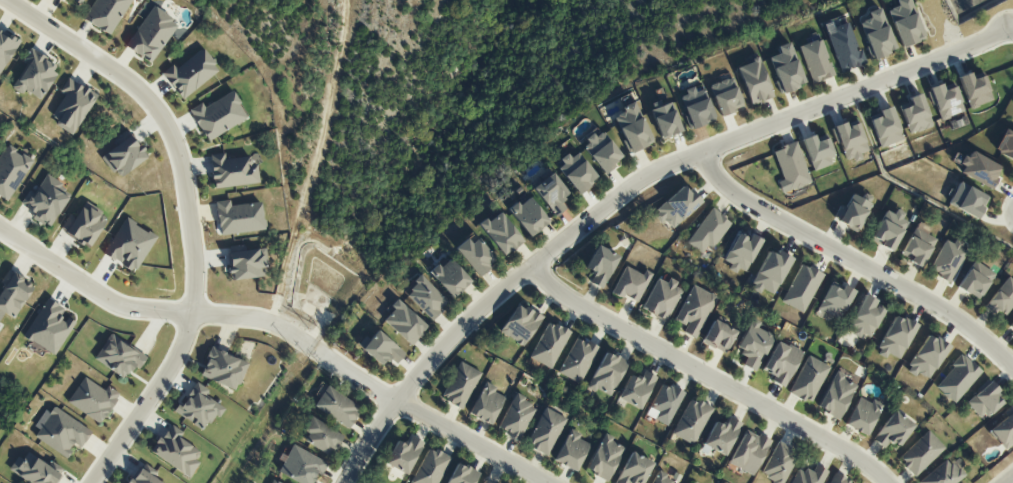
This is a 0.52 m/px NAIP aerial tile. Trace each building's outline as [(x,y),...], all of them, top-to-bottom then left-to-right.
[(898,6),(887,10),(901,48),(924,39),(910,0),(896,0),(898,6)] [(872,59),(895,50),(880,7),(867,12),(869,18),(859,22),(872,59)] [(846,20),(824,28),(840,72),(865,63),(860,49),(857,50),(846,20)] [(822,39),(799,45),(809,83),(832,77),(822,39)] [(777,46),(779,53),(768,57),(780,93),(804,85),(789,42),(777,46)] [(219,70),(202,48),(175,69),(172,65),(161,73),(182,99),(219,70)] [(750,105),(772,97),(758,58),(736,66),(750,105)] [(957,77),(970,109),(993,100),(982,73),(972,78),(969,72),(957,77)] [(731,75),(708,83),(720,117),(733,112),(732,110),(742,106),(731,75)] [(963,112),(954,84),(942,87),(941,84),(928,87),(939,120),(963,112)] [(678,95),(691,129),(715,120),(703,89),(695,92),(694,89),(678,95)] [(204,107),(201,103),(189,110),(207,141),(247,118),(231,91),(204,107)] [(933,126),(920,93),(908,98),(909,102),(899,106),(910,134),(933,126)] [(680,133),(671,100),(650,105),(659,139),(680,133)] [(621,107),(623,113),(614,117),(630,153),(652,143),(634,101),(621,107)] [(870,119),(879,147),(902,140),(892,106),(878,110),(880,116),(870,119)] [(832,127),(845,163),(862,157),(860,153),(868,151),(857,120),(847,124),(846,121),(832,127)] [(582,147),(603,173),(622,157),(599,128),(585,140),(588,143),(582,147)] [(1004,129),(993,151),(1012,161),(1012,134),(1004,129)] [(816,142),(814,135),(802,139),(812,171),(835,164),(826,139),(816,142)] [(781,193),(810,183),(796,142),(773,150),(783,180),(777,181),(781,193)] [(556,163),(577,194),(597,181),(577,150),(556,163)] [(258,183),(256,163),(251,164),(250,156),(224,159),(224,153),(209,155),(213,189),(258,183)] [(566,208),(560,201),(568,194),(551,173),(532,189),(555,217),(566,208)] [(947,205),(978,219),(988,196),(958,182),(947,205)] [(651,214),(660,223),(663,220),(672,229),(700,202),(684,184),(651,214)] [(549,222),(527,193),(506,208),(528,237),(549,222)] [(832,220),(858,231),(872,197),(862,193),(860,198),(850,194),(845,207),(838,205),(832,220)] [(230,205),(229,200),(215,201),(219,235),(264,230),(261,201),(230,205)] [(711,249),(731,223),(711,208),(686,242),(701,254),(707,246),(711,249)] [(502,257),(523,242),(500,210),(480,225),(502,257)] [(871,242),(893,251),(906,214),(895,210),(893,214),(883,210),(871,242)] [(930,228),(915,221),(900,257),(923,266),(934,238),(927,235),(930,228)] [(744,274),(761,240),(749,234),(747,238),(737,233),(722,262),(744,274)] [(455,250),(479,276),(497,260),(473,234),(455,250)] [(944,239),(929,271),(952,282),(967,248),(953,242),(953,244),(944,239)] [(589,282),(602,289),(619,256),(597,245),(584,269),(593,274),(589,282)] [(231,281),(267,276),(263,248),(227,253),(231,281)] [(791,260),(770,248),(748,288),(759,294),(762,289),(773,294),(791,260)] [(471,282),(447,256),(429,272),(453,298),(471,282)] [(977,300),(994,274),(974,260),(957,286),(977,300)] [(802,313),(823,275),(801,263),(781,301),(802,313)] [(644,270),(641,274),(624,266),(611,291),(636,303),(651,274),(644,270)] [(404,294),(431,320),(448,302),(421,276),(404,294)] [(1006,276),(986,305),(1004,318),(1012,305),(1012,280),(1006,276)] [(665,322),(682,288),(667,280),(665,283),(656,278),(640,309),(665,322)] [(829,281),(818,309),(841,319),(852,291),(829,281)] [(697,339),(716,296),(690,284),(674,320),(685,325),(682,333),(697,339)] [(870,339),(882,309),(875,306),(877,300),(862,294),(848,330),(870,339)] [(427,327),(399,301),(382,319),(410,345),(427,327)] [(499,331),(523,347),(541,319),(518,303),(499,331)] [(916,326),(895,315),(874,353),(885,358),(888,353),(899,359),(916,326)] [(742,366),(756,372),(772,335),(756,328),(759,322),(749,318),(736,350),(746,355),(742,366)] [(726,353),(735,330),(711,320),(701,344),(726,353)] [(530,359),(553,368),(568,331),(545,322),(530,359)] [(404,354),(377,330),(368,339),(364,336),(356,345),(381,367),(389,358),(396,364),(404,354)] [(928,379),(948,347),(928,334),(905,371),(915,377),(917,373),(928,379)] [(597,347),(575,337),(558,373),(580,384),(597,347)] [(763,370),(773,374),(770,381),(786,388),(801,351),(775,340),(763,370)] [(236,391),(248,363),(211,348),(199,376),(236,391)] [(627,362),(605,351),(587,386),(609,397),(627,362)] [(829,366),(806,355),(788,393),(811,404),(829,366)] [(981,372),(962,355),(934,386),(953,403),(981,372)] [(481,373),(459,361),(440,398),(462,409),(481,373)] [(629,375),(617,398),(639,410),(656,377),(642,370),(637,379),(629,375)] [(854,384),(843,379),(844,375),(833,370),(817,410),(840,419),(854,384)] [(209,390),(195,381),(175,412),(203,430),(213,414),(218,417),(224,408),(205,396),(209,390)] [(1001,402),(995,395),(999,391),(989,381),(965,403),(982,420),(1001,402)] [(504,397),(493,392),(496,387),(484,382),(469,415),(491,425),(504,397)] [(650,409),(657,412),(654,420),(669,426),(683,392),(660,383),(650,409)] [(361,409),(327,385),(313,406),(347,429),(361,409)] [(520,440),(535,405),(513,395),(498,430),(520,440)] [(880,406),(858,395),(843,425),(865,436),(880,406)] [(671,434),(693,445),(712,409),(690,398),(671,434)] [(1011,405),(1003,412),(1006,415),(988,432),(1005,450),(1012,443),(1012,407),(1011,405)] [(566,419),(545,407),(525,444),(547,456),(566,419)] [(884,448),(888,441),(899,447),(913,423),(891,410),(873,441),(884,448)] [(303,443),(332,456),(343,433),(309,418),(303,431),(308,433),(303,443)] [(725,426),(714,420),(702,445),(725,456),(741,423),(729,418),(725,426)] [(155,457),(188,477),(202,453),(178,438),(182,432),(174,427),(155,457)] [(576,472),(589,444),(578,439),(580,434),(569,429),(554,461),(576,472)] [(753,476),(770,441),(744,429),(727,463),(753,476)] [(897,459),(914,476),(944,448),(927,430),(897,459)] [(586,472),(609,481),(623,446),(610,442),(612,436),(602,432),(586,472)] [(423,442),(411,436),(407,444),(397,439),(384,464),(407,475),(423,442)] [(797,452),(777,442),(759,476),(774,482),(782,482),(797,452)] [(298,482),(312,482),(316,474),(321,476),(327,462),(291,445),(278,474),(298,482)] [(412,482),(438,482),(448,456),(425,447),(412,482)] [(632,482),(643,482),(653,462),(630,451),(615,482),(630,482),(632,482)] [(955,460),(949,465),(945,460),(918,482),(919,482),(955,482),(967,474),(955,460)] [(456,462),(446,482),(474,482),(478,473),(456,462)] [(790,482),(821,482),(827,471),(815,465),(811,474),(798,467),(790,482)] [(678,482),(656,472),(651,482),(678,482)] [(833,473),(828,482),(852,482),(833,473)]
